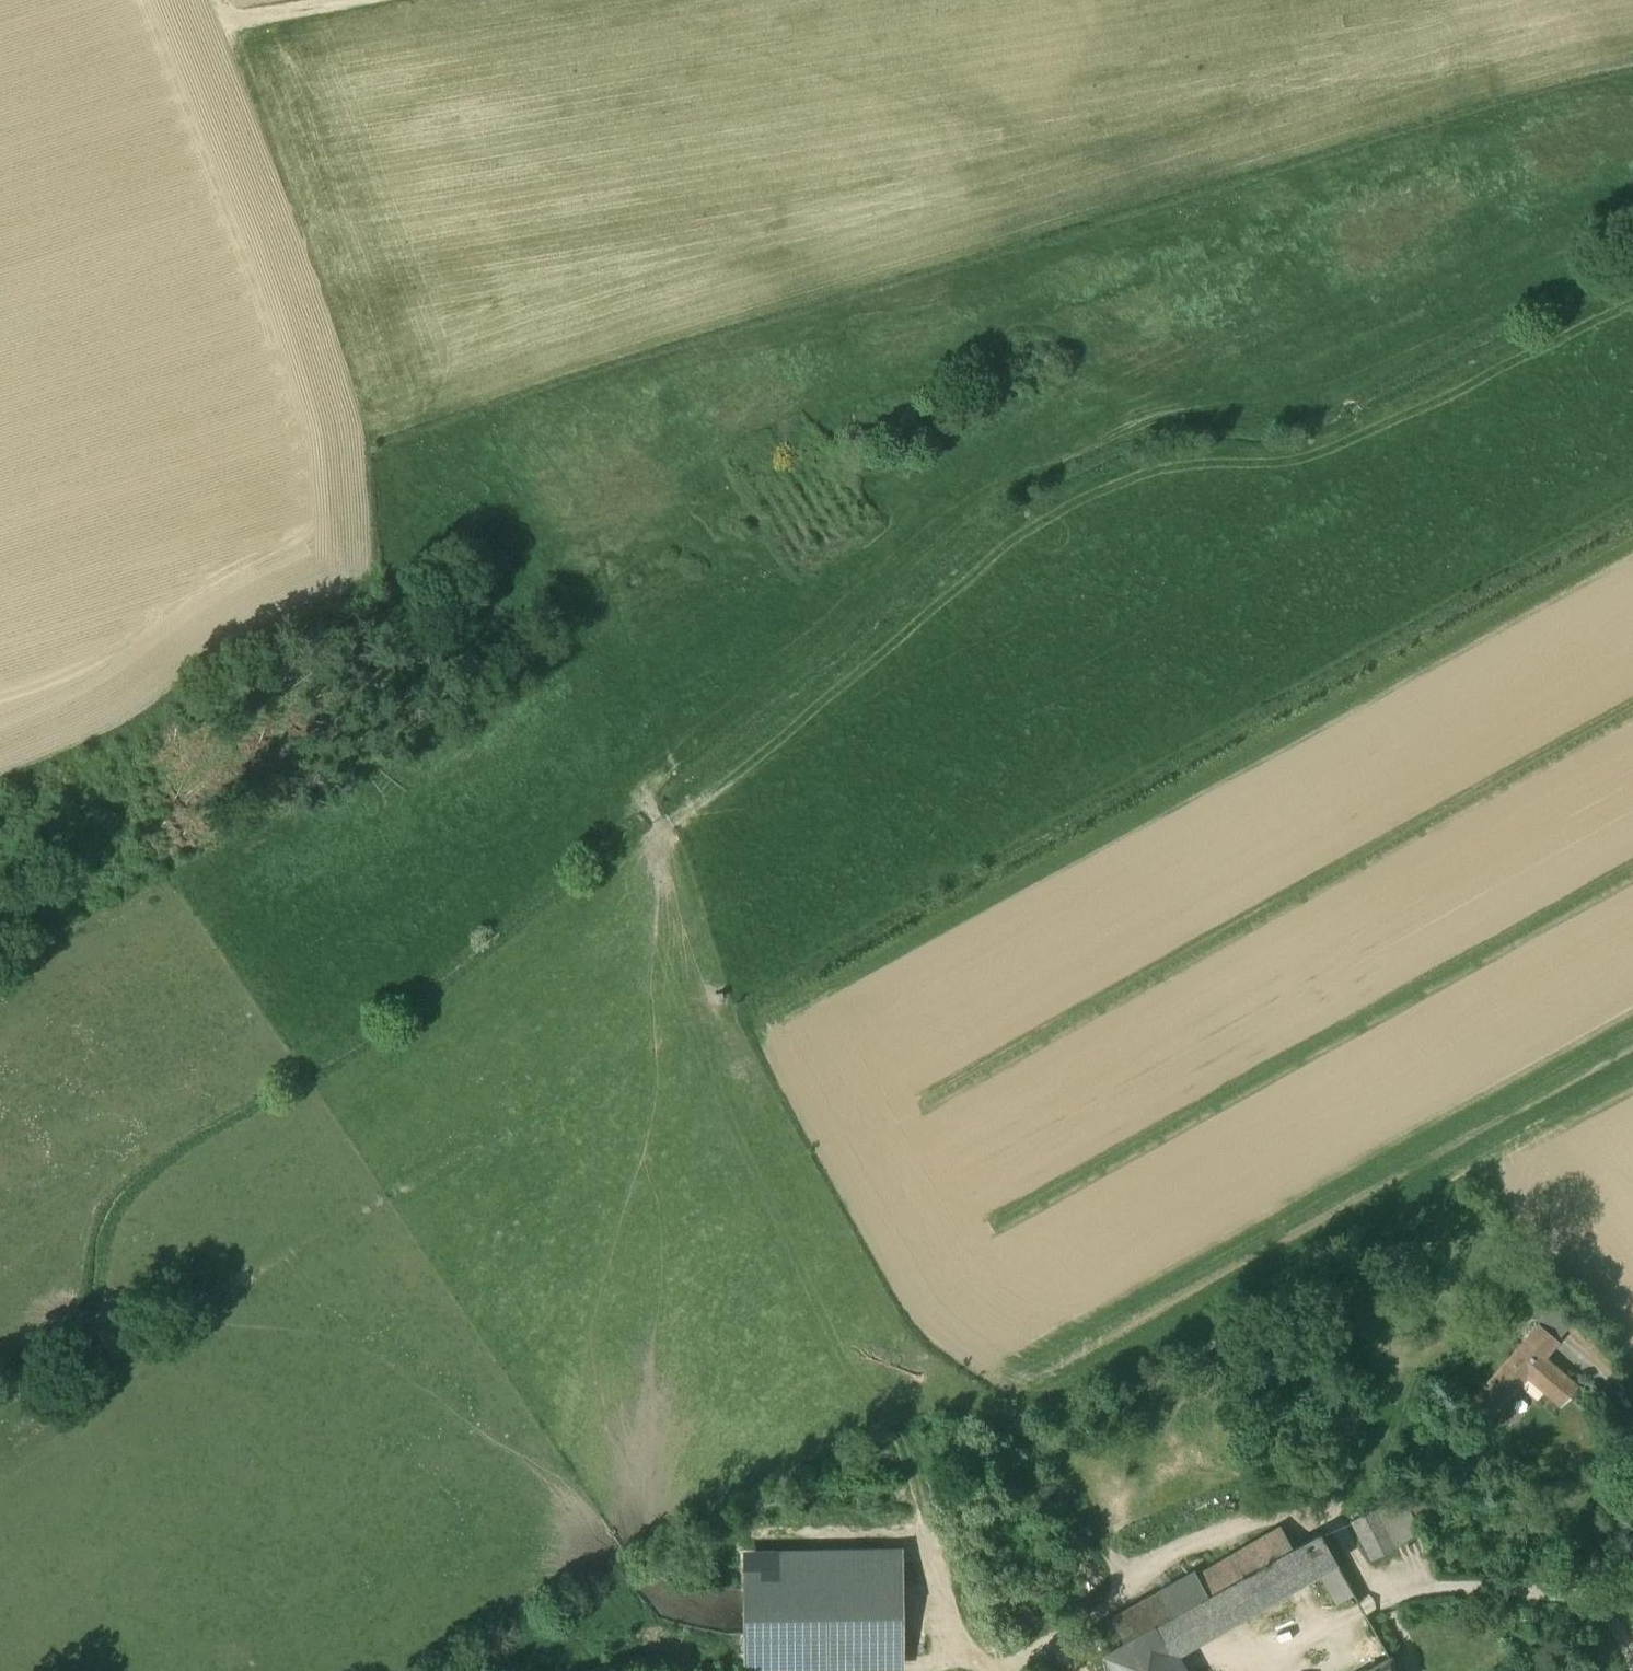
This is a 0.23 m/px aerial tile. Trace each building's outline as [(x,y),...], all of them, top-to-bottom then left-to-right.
[(1539,1325),(1471,1402),(1491,1419),(1527,1377),(1561,1406),(1578,1387),(1545,1358),(1558,1342),(1539,1325)] [(1375,1509),(1351,1521),(1372,1561),(1395,1549),(1375,1509)] [(1281,1528),(1114,1623),(1125,1645),(1155,1628),(1294,1550),(1281,1528)] [(1294,1550),(1155,1628),(1169,1653),(1335,1560),(1321,1535),(1294,1550)] [(1338,1564),(1321,1573),(1338,1604),(1355,1594),(1338,1564)] [(903,1565),(744,1566),(745,1654),(903,1653),(903,1565)] [(1106,1656),(1114,1670),(1179,1670),(1169,1653),(1155,1628),(1125,1645),(1106,1656)] [(1325,1649),(1308,1659),(1314,1669),(1330,1660),(1325,1649)] [(1368,1670),(1398,1670),(1391,1658),(1368,1670)]
